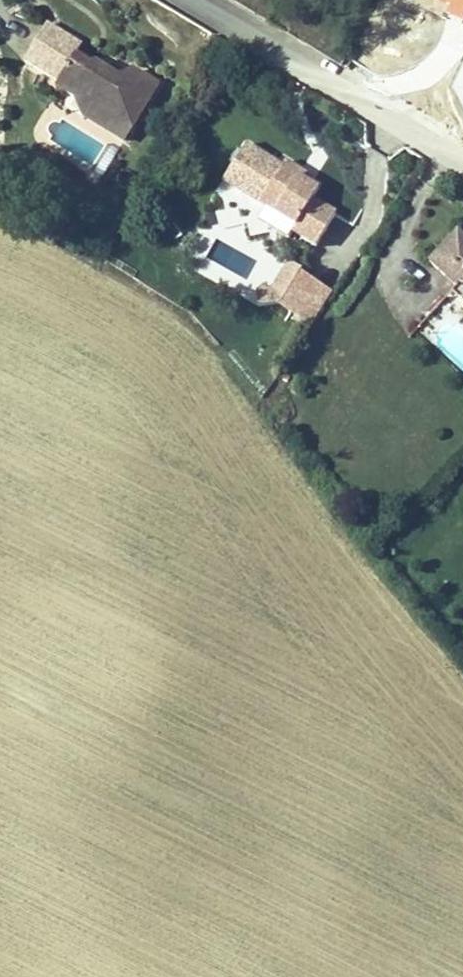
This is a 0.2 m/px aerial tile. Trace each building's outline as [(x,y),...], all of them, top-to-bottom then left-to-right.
[(67,29),(42,67),(79,89),(75,94),(99,108),(100,95),(103,93),(115,104),(119,115),(142,105),(130,77),(117,69),(109,74),(95,64),(99,58),(102,50),(67,29)] [(117,69),(99,58),(95,64),(109,74),(117,69)] [(100,95),(99,108),(103,122),(119,115),(115,104),(103,93),(100,95)] [(314,186),(318,178),(306,171),(302,178),(264,159),(250,187),(273,198),(267,210),(315,235),(311,246),(334,258),(353,222),(333,209),(337,198),(332,195),(314,186)] [(334,187),(318,178),(314,186),(332,195),(334,187)] [(273,198),(250,187),(244,199),(267,210),(273,198)] [(446,268),(462,284),(462,247),(446,268)] [(283,259),(262,297),(310,323),(331,285),(283,259)]
